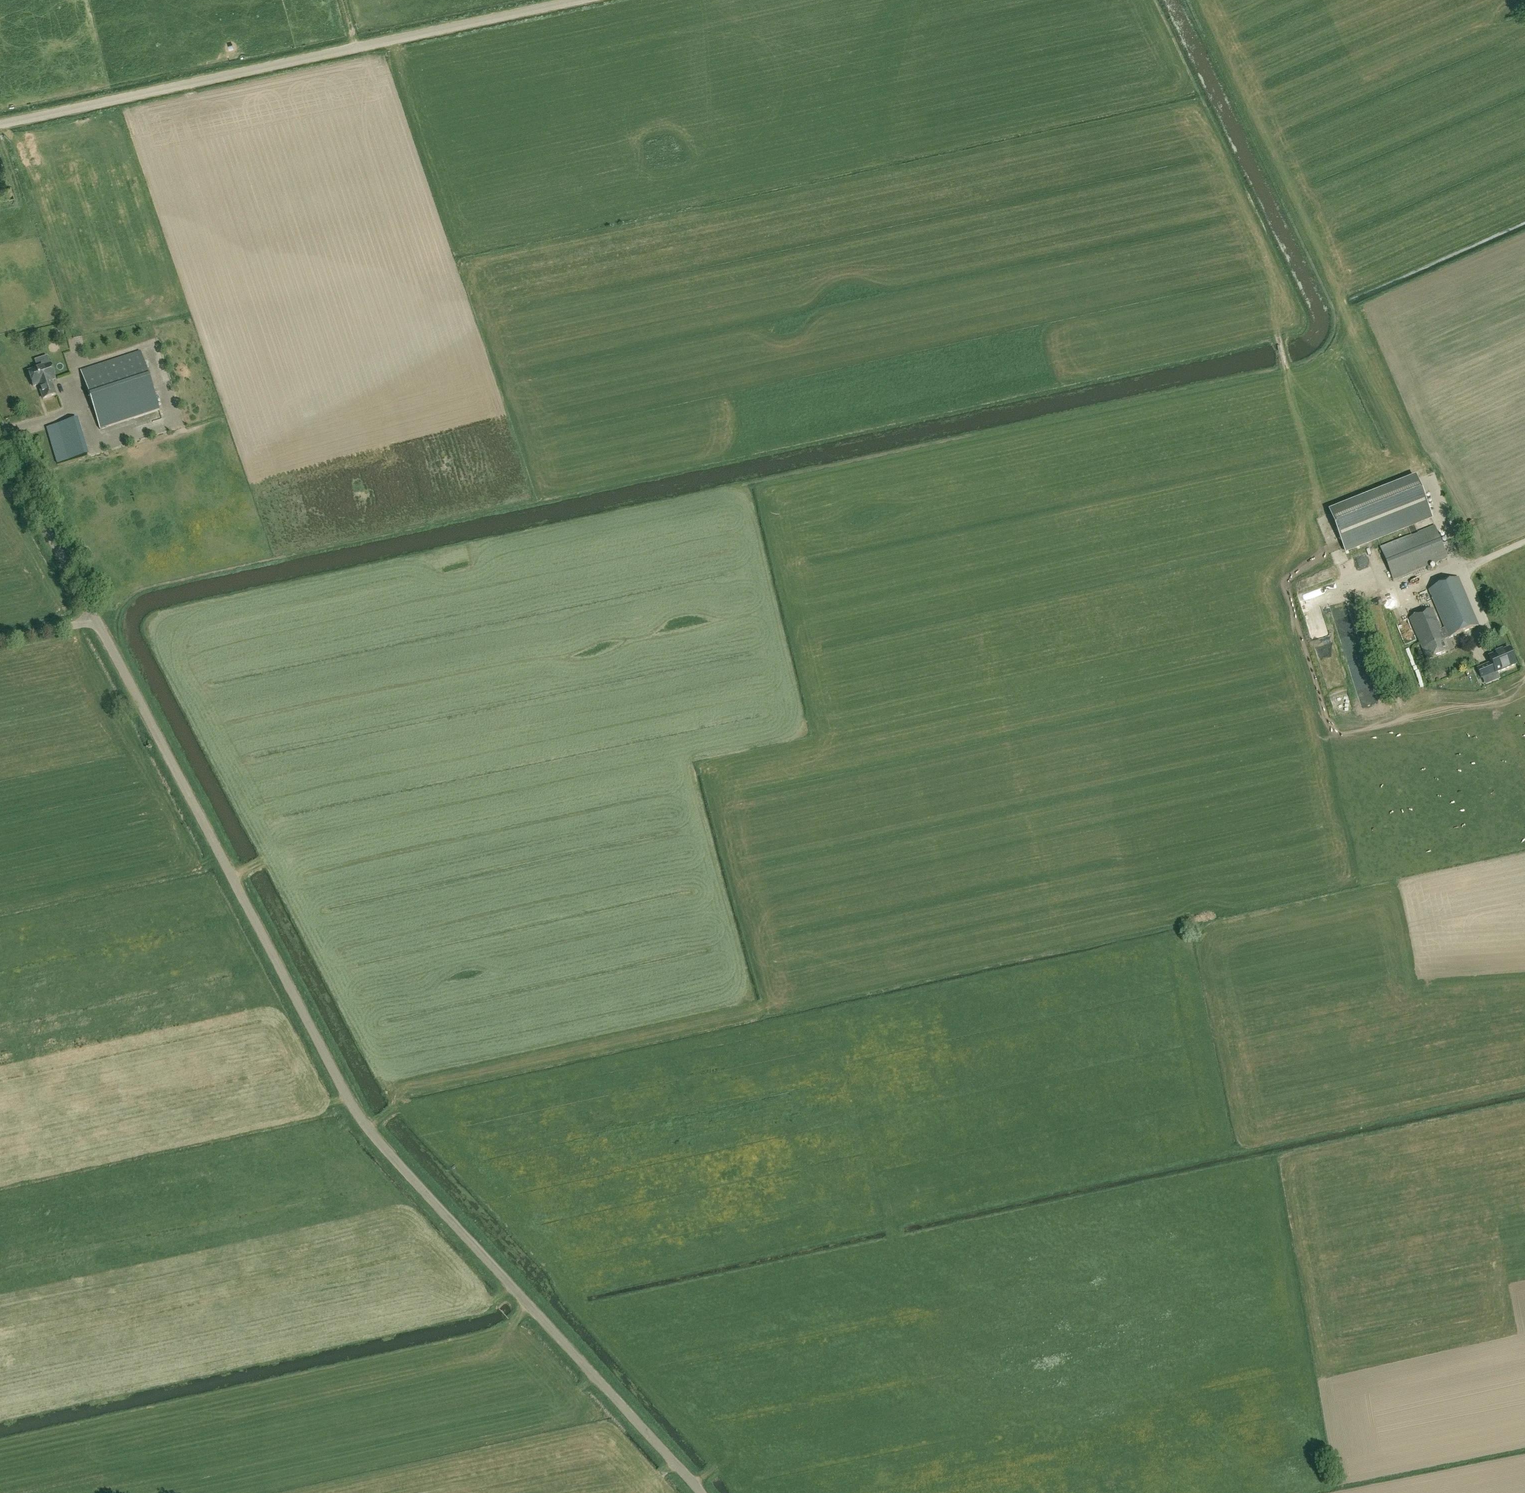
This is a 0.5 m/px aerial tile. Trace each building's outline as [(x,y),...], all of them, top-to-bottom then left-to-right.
[(159,410),(140,352),(80,371),(99,430),(159,410)] [(56,379),(51,364),(29,371),(34,386),(39,384),(44,398),(56,394),(52,380),(56,379)] [(57,464),(87,455),(77,420),(47,429),(57,464)] [(1345,552),(1431,517),(1416,479),(1330,513),(1345,552)] [(1435,527),(1381,548),(1393,579),(1447,558),(1435,527)] [(1346,571),(1343,565),(1333,569),(1335,575),(1346,571)] [(1479,626),(1459,578),(1428,591),(1432,600),(1436,598),(1439,605),(1435,606),(1445,628),(1439,630),(1430,609),(1409,618),(1421,645),(1422,644),(1429,660),(1449,652),(1444,640),(1449,638),(1449,639),(1479,626)] [(1388,604),(1403,603),(1402,587),(1387,588),(1388,604)] [(1357,623),(1344,626),(1346,636),(1350,635),(1357,669),(1366,667),(1357,623)] [(1516,664),(1509,649),(1489,657),(1493,666),(1488,668),(1491,675),(1495,673),(1496,673),(1516,664)] [(1364,675),(1365,693),(1375,693),(1374,674),(1364,675)]
